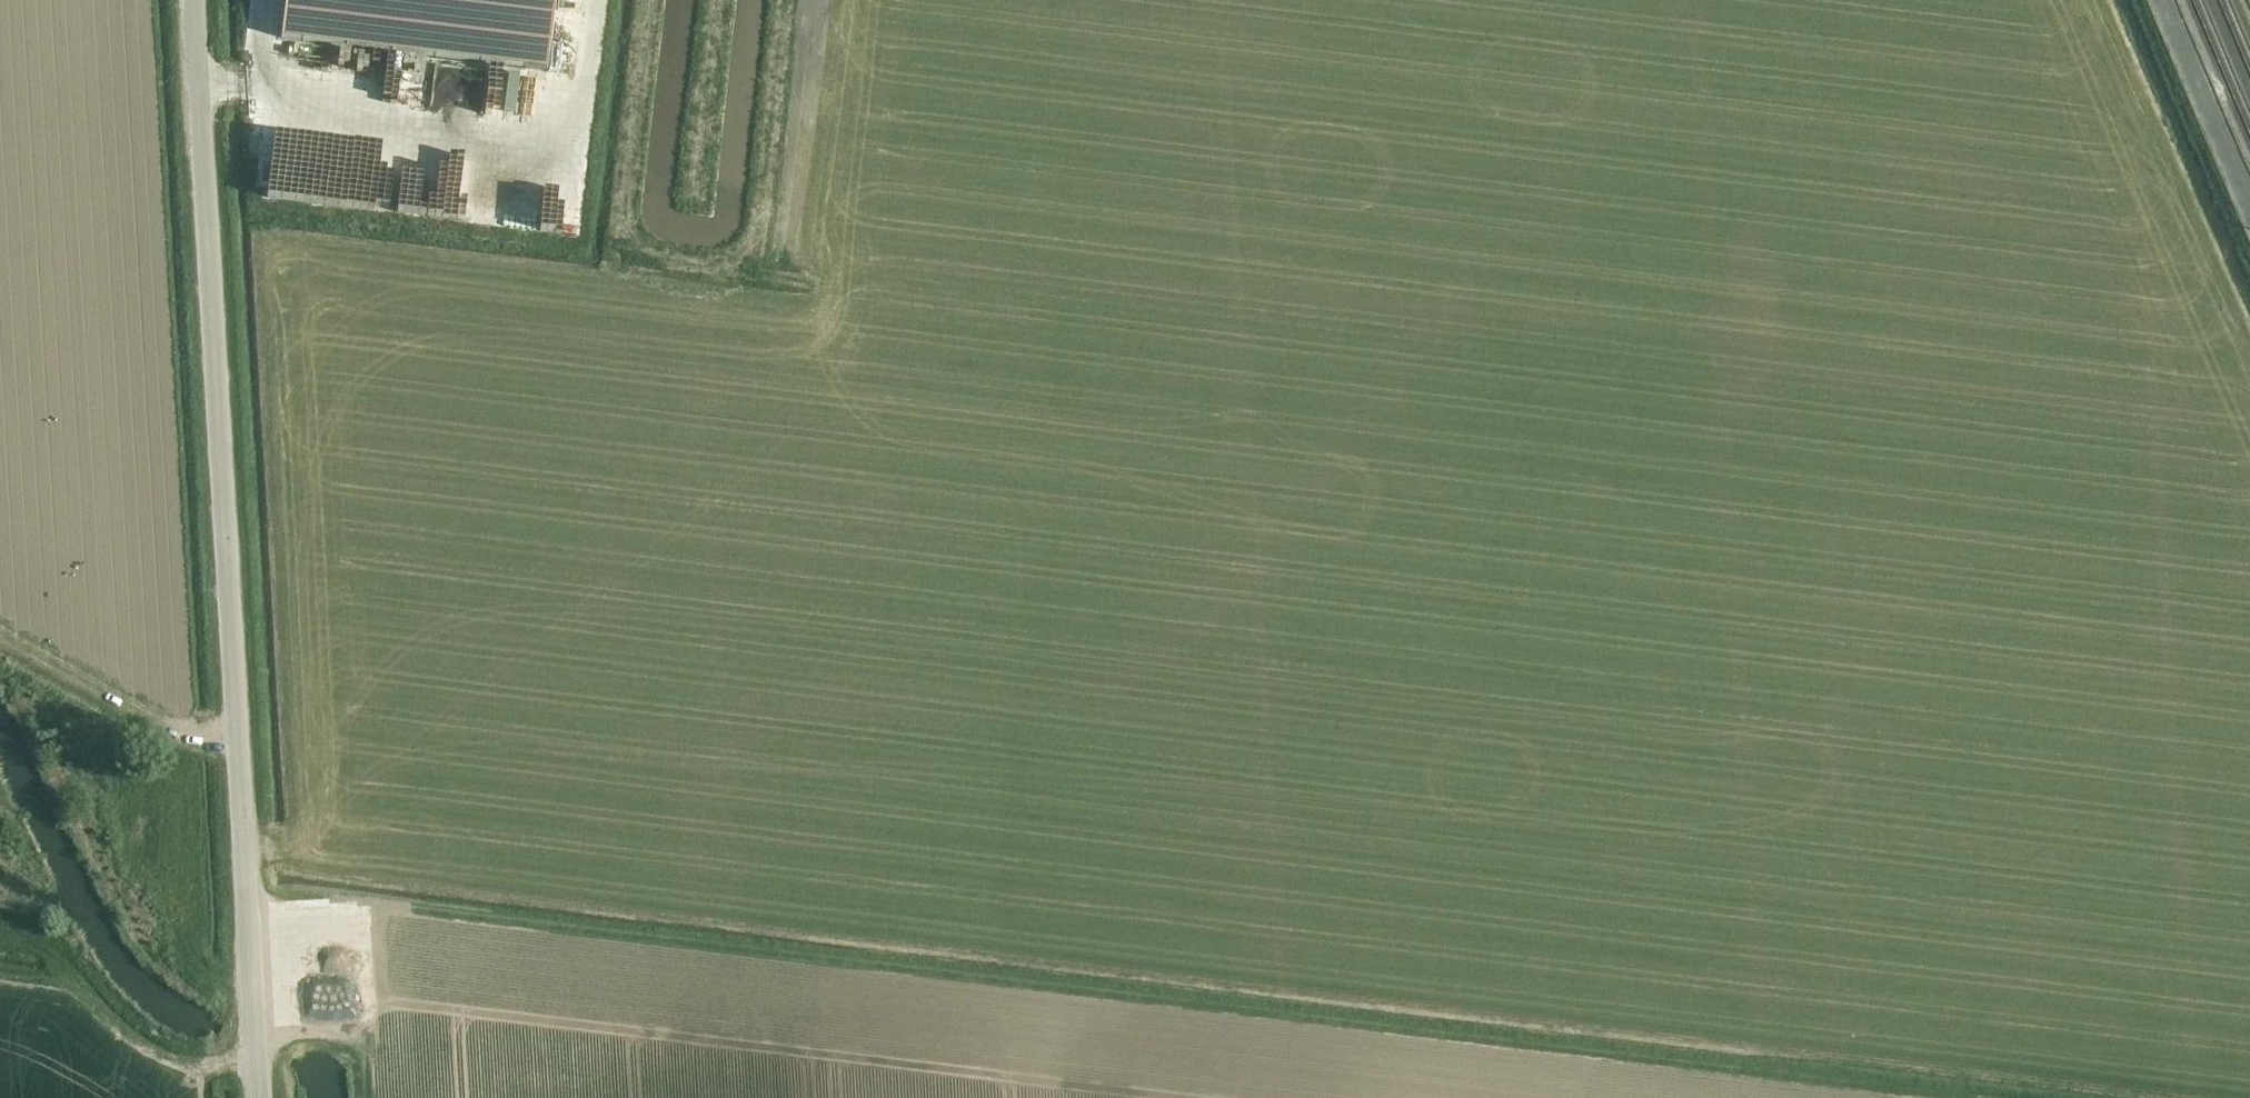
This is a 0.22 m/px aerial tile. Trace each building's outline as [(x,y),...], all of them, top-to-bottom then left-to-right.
[(556,0),(286,0),(281,39),(547,70),(556,0)]
